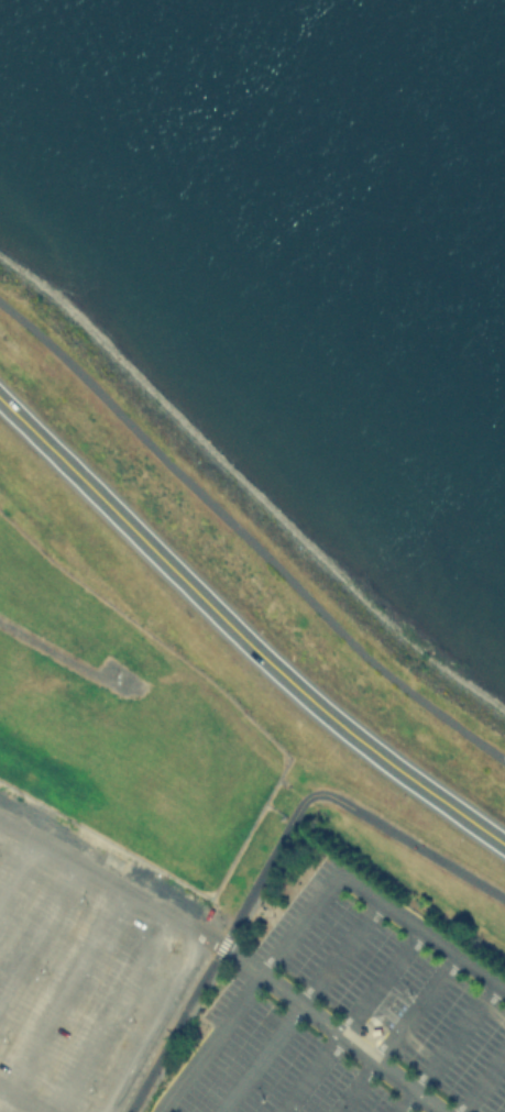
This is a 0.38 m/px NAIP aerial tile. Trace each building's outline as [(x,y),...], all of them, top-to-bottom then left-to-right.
[(116,863),(107,858),(111,852),(119,858),(116,863)]
